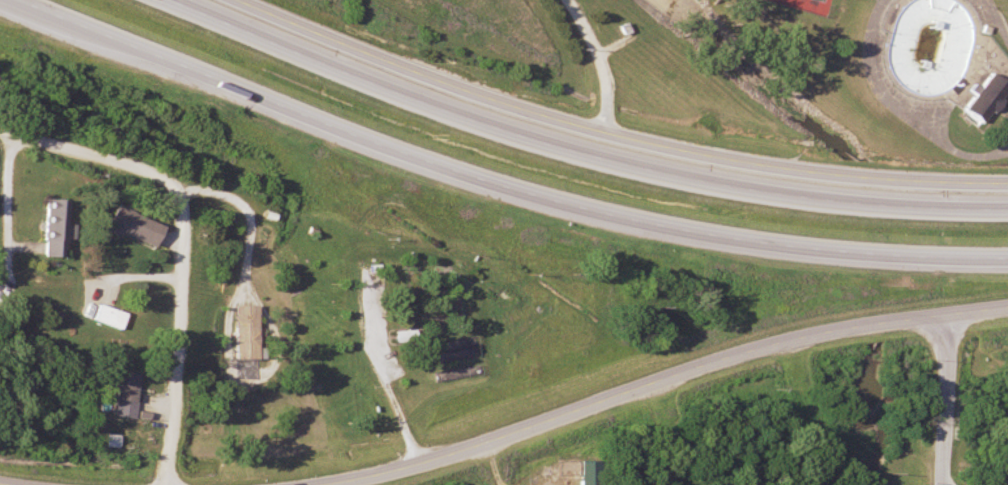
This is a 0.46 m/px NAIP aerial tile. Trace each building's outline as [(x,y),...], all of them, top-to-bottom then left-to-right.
[(954,0),(912,0),(895,86),(944,95),(963,2),(954,0)] [(1006,86),(985,72),(959,113),(979,126),(1006,86)] [(60,199),(40,198),(39,255),(59,256),(59,237),(66,237),(66,224),(60,224),(60,199)] [(150,246),(158,223),(109,207),(102,230),(150,246)] [(117,313),(93,303),(86,319),(111,329),(117,313)] [(233,359),(254,359),(254,304),(233,304),(233,359)] [(125,400),(130,371),(110,368),(105,400),(95,399),(93,412),(126,418),(129,401),(125,400)]
